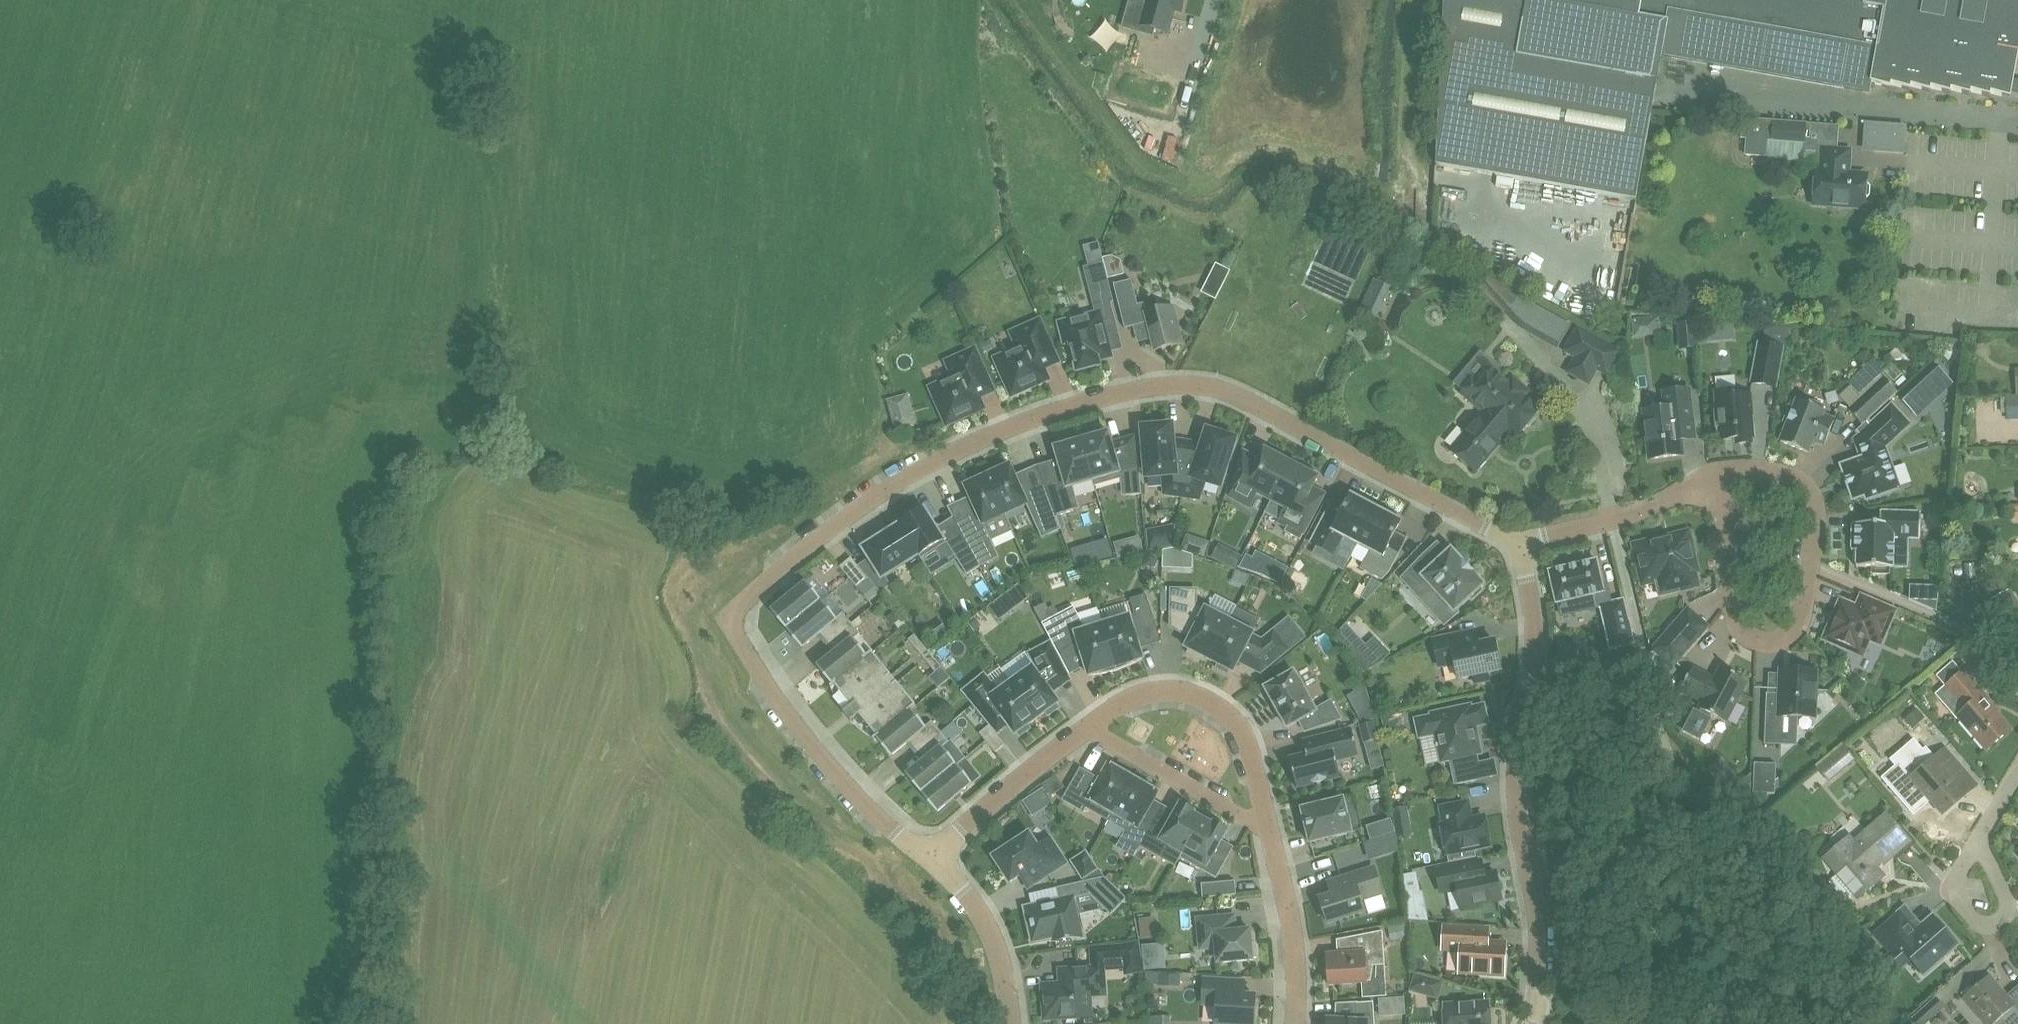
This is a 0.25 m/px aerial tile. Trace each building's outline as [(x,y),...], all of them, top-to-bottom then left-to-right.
[(1132,26),(1167,36),(1175,10),(1181,11),(1184,0),(1140,0),(1132,26)] [(1437,165),(1637,201),(1662,54),(1871,92),(1872,83),(2017,99),(2017,0),(1445,0),(1437,165)] [(1807,123),(1743,118),(1742,138),(1747,138),(1746,155),(1768,157),(1769,141),(1806,145),(1807,123)] [(1904,127),(1876,125),(1874,153),(1902,155),(1904,127)] [(1870,187),(1867,184),(1868,175),(1848,174),(1850,152),(1824,150),(1823,172),(1817,172),(1815,204),(1865,207),(1866,199),(1869,196),(1870,187)] [(1104,262),(1085,267),(1092,295),(1111,290),(1108,278),(1104,262)] [(1229,273),(1215,266),(1208,279),(1222,286),(1229,273)] [(1125,329),(1134,326),(1148,323),(1155,351),(1183,344),(1173,306),(1147,313),(1145,303),(1138,305),(1132,280),(1114,284),(1125,329)] [(1110,303),(1095,307),(1098,319),(1081,324),(1080,318),(1060,323),(1065,343),(1071,342),(1078,370),(1099,365),(1098,360),(1111,356),(1105,333),(1117,330),(1110,303)] [(1012,395),(1016,393),(1020,394),(1029,390),(1032,386),(1048,379),(1043,368),(1058,361),(1039,321),(1017,331),(1020,338),(1016,340),(1019,349),(996,359),(1012,395)] [(1695,323),(1677,323),(1681,352),(1699,351),(1695,323)] [(1579,329),(1566,350),(1608,374),(1620,353),(1579,329)] [(1784,348),(1761,343),(1752,382),(1776,387),(1784,348)] [(947,424),(951,422),(955,423),(964,419),(967,415),(983,408),(978,397),(993,390),(975,350),(952,360),(955,367),(951,369),(954,378),(931,388),(947,424)] [(1070,362),(1054,367),(1062,389),(1078,384),(1070,362)] [(1487,411),(1510,430),(1517,436),(1526,426),(1530,426),(1537,417),(1537,413),(1540,410),(1524,397),(1529,392),(1514,379),(1509,384),(1494,371),(1483,384),(1476,378),(1463,393),(1486,413),(1487,411)] [(1850,410),(1863,425),(1899,393),(1886,378),(1850,410)] [(1645,411),(1651,459),(1682,455),(1681,440),(1694,439),(1688,390),(1665,393),(1667,409),(1645,411)] [(1737,438),(1737,443),(1752,442),(1752,437),(1754,437),(1751,395),(1738,396),(1738,390),(1716,392),(1717,410),(1714,411),(1716,428),(1719,428),(1720,440),(1737,438)] [(2007,395),(2008,421),(2017,420),(2017,395),(2007,395)] [(1789,424),(1781,442),(1808,453),(1813,440),(1825,445),(1835,420),(1823,415),(1825,411),(1823,410),(1824,406),(1802,397),(1800,401),(1798,400),(1795,408),(1791,406),(1784,422),(1789,424)] [(1911,425),(1893,405),(1857,437),(1864,457),(1841,465),(1853,500),(1865,496),(1867,500),(1900,489),(1886,447),(1911,425)] [(1487,411),(1486,413),(1453,451),(1462,459),(1462,463),(1469,468),(1473,468),(1476,470),(1510,430),(1487,411)] [(915,427),(911,414),(890,420),(894,433),(915,427)] [(1181,496),(1189,441),(1173,439),(1171,426),(1169,426),(1169,422),(1154,423),(1155,427),(1144,428),(1148,476),(1164,475),(1165,494),(1181,496)] [(1189,441),(1181,496),(1199,498),(1205,480),(1220,485),(1235,440),(1224,436),(1226,433),(1212,428),(1211,432),(1208,431),(1204,443),(1189,441)] [(1090,433),(1091,437),(1082,440),(1095,486),(1124,477),(1125,496),(1141,495),(1137,437),(1112,444),(1109,432),(1105,433),(1103,430),(1090,433)] [(1056,443),(1057,447),(1055,448),(1064,479),(1045,485),(1057,517),(1074,511),(1070,495),(1075,494),(1073,487),(1093,481),(1094,486),(1095,486),(1082,440),(1070,443),(1069,439),(1056,443)] [(1272,501),(1291,464),(1282,459),(1284,456),(1270,448),(1268,451),(1265,450),(1259,460),(1244,452),(1229,496),(1250,507),(1257,493),(1272,501)] [(1291,464),(1272,501),(1295,513),(1285,532),(1301,540),(1325,495),(1312,488),(1318,478),(1315,476),(1317,473),(1302,465),(1300,468),(1291,464)] [(988,475),(1006,515),(1027,505),(1035,522),(1043,525),(1057,518),(1057,517),(1045,485),(1028,493),(1022,479),(1018,481),(1011,465),(1001,469),(996,467),(986,472),(988,475)] [(988,475),(986,472),(976,477),(974,481),(965,486),(973,502),(969,504),(975,517),(957,525),(966,540),(975,556),(989,549),(992,541),(984,525),(1006,515),(988,475)] [(1335,555),(1345,537),(1358,544),(1376,508),(1367,503),(1369,500),(1356,493),(1354,497),(1351,495),(1346,506),(1334,500),(1311,543),(1335,555)] [(1361,568),(1372,574),(1382,580),(1390,572),(1399,554),(1387,548),(1401,521),(1398,520),(1400,516),(1388,510),(1386,513),(1376,508),(1358,544),(1370,551),(1366,560),(1361,568)] [(919,555),(922,559),(949,541),(938,524),(935,527),(924,510),(916,515),(914,511),(900,520),(902,524),(900,525),(919,555)] [(1893,568),(1893,567),(1894,543),(1908,543),(1908,535),(1921,536),(1921,513),(1881,512),(1880,524),(1853,523),(1852,551),(1857,551),(1857,567),(1873,568),(1873,574),(1889,574),(1890,568),(1893,568)] [(858,566),(868,578),(880,593),(892,586),(886,576),(919,555),(900,525),(863,548),(870,559),(858,566)] [(1635,546),(1644,583),(1659,579),(1662,593),(1697,584),(1694,571),(1697,570),(1692,551),(1695,549),(1692,538),(1689,537),(1688,533),(1684,534),(1682,532),(1671,534),(1670,537),(1635,546)] [(1210,542),(1187,534),(1182,550),(1205,558),(1210,542)] [(975,556),(966,540),(951,550),(967,575),(980,567),(974,556),(975,556)] [(1071,551),(1075,566),(1113,559),(1108,540),(1071,551)] [(1117,558),(1130,555),(1126,541),(1113,545),(1117,558)] [(1426,580),(1433,588),(1445,601),(1433,613),(1445,625),(1458,613),(1456,611),(1471,597),(1473,600),(1482,591),(1480,588),(1484,585),(1452,550),(1449,553),(1433,567),(1423,556),(1403,579),(1414,592),(1426,580)] [(1289,568),(1257,551),(1253,558),(1247,555),(1240,568),(1262,575),(1281,585),(1289,568)] [(851,558),(840,566),(857,588),(868,578),(858,566),(851,558)] [(1603,584),(1597,560),(1549,571),(1557,603),(1559,603),(1562,616),(1596,608),(1595,602),(1610,599),(1606,583),(1603,584)] [(1383,584),(1372,579),(1362,598),(1367,600),(1383,584)] [(1993,601),(1991,602),(2009,632),(2017,626),(2017,602),(2011,590),(2007,592),(2006,581),(1976,581),(1993,601)] [(1967,592),(1972,592),(1973,583),(1963,582),(1962,587),(1957,586),(1955,611),(1960,612),(1959,620),(1965,620),(1965,619),(1977,620),(1978,595),(1967,594),(1967,592)] [(788,629),(821,602),(805,584),(773,611),(788,629)] [(1937,612),(1939,586),(1910,585),(1909,600),(1937,612)] [(1210,660),(1230,621),(1206,609),(1205,611),(1196,606),(1196,591),(1172,590),(1172,611),(1185,612),(1191,615),(1183,630),(1192,635),(1186,648),(1190,649),(1187,653),(1199,660),(1201,656),(1210,660)] [(1103,625),(1117,671),(1128,667),(1143,659),(1135,633),(1157,626),(1147,594),(1132,599),(1137,614),(1103,625)] [(1880,643),(1894,611),(1862,598),(1858,609),(1841,602),(1826,638),(1862,654),(1869,638),(1880,643)] [(1634,643),(1624,600),(1607,604),(1608,612),(1603,614),(1611,648),(1634,643)] [(833,640),(852,624),(843,613),(835,620),(821,602),(788,629),(804,648),(825,630),(833,640)] [(1053,641),(1060,653),(1079,643),(1089,676),(1094,675),(1111,673),(1117,671),(1103,625),(1086,630),(1073,607),(1044,623),(1054,641),(1053,641)] [(1689,609),(1654,649),(1672,665),(1707,625),(1689,609)] [(1230,621),(1210,660),(1218,664),(1216,668),(1228,674),(1230,670),(1233,672),(1240,660),(1261,670),(1260,671),(1261,672),(1304,637),(1289,619),(1262,640),(1252,635),(1254,633),(1230,621)] [(852,624),(833,640),(840,649),(819,666),(834,684),(866,658),(852,641),(861,634),(852,624)] [(1487,673),(1501,670),(1495,641),(1479,645),(1476,631),(1433,640),(1439,665),(1454,662),(1458,679),(1474,676),(1475,683),(1489,681),(1487,673)] [(915,635),(909,640),(915,648),(922,643),(915,635)] [(1374,635),(1350,656),(1350,657),(1364,673),(1391,652),(1374,635)] [(1059,654),(1060,653),(1053,641),(1031,653),(1038,666),(1035,668),(1034,666),(1011,683),(1037,719),(1046,712),(1049,716),(1059,709),(1056,705),(1059,703),(1052,693),(1072,679),(1059,654)] [(916,648),(922,656),(928,651),(922,643),(916,648)] [(928,651),(922,656),(929,664),(935,659),(928,651)] [(866,658),(834,684),(853,708),(857,705),(859,708),(860,708),(894,679),(872,652),(866,658)] [(942,667),(935,659),(929,664),(936,672),(942,667)] [(1747,682),(1721,669),(1716,679),(1693,668),(1681,690),(1704,702),(1700,709),(1704,711),(1702,715),(1695,711),(1683,734),(1701,743),(1713,720),(1708,718),(1710,714),(1725,722),(1747,682)] [(1765,743),(1781,744),(1783,718),(1815,719),(1817,671),(1781,670),(1780,694),(1767,693),(1765,743)] [(1988,750),(2012,729),(1992,706),(1994,705),(1964,670),(1946,686),(1967,710),(1959,717),(1988,750)] [(1306,730),(1340,720),(1341,719),(1331,701),(1315,710),(1294,672),(1266,688),(1288,728),(1300,722),(1305,732),(1307,731),(1306,730)] [(989,725),(996,734),(1009,725),(1016,734),(1018,733),(1021,736),(1031,729),(1029,725),(1037,719),(1011,683),(998,692),(984,675),(962,693),(989,725)] [(894,679),(860,708),(862,712),(859,714),(878,738),(910,711),(917,706),(894,679)] [(1934,730),(1908,699),(1893,712),(1905,727),(1910,722),(1924,738),(1934,730)] [(1416,719),(1420,738),(1436,734),(1442,762),(1451,760),(1456,784),(1477,780),(1472,756),(1482,754),(1476,726),(1489,723),(1485,704),(1472,707),(1472,705),(1432,713),(1432,716),(1416,719)] [(922,748),(941,732),(932,721),(924,728),(910,711),(878,738),(893,756),(914,738),(922,748)] [(1365,743),(1379,740),(1375,722),(1361,725),(1365,743)] [(996,734),(989,725),(980,734),(995,753),(1005,745),(996,734)] [(1307,756),(1290,760),(1297,788),(1340,777),(1336,760),(1358,754),(1352,730),(1303,742),(1307,756)] [(923,793),(956,766),(965,759),(951,741),(950,742),(941,732),(922,748),(929,757),(908,775),(923,793)] [(1845,745),(1817,768),(1829,783),(1857,759),(1845,745)] [(1943,814),(1977,786),(1946,749),(1912,777),(1943,814)] [(1707,770),(1726,791),(1739,780),(1720,758),(1707,770)] [(1777,764),(1755,763),(1754,793),(1768,793),(1776,794),(1777,764)] [(1114,813),(1133,779),(1131,777),(1130,773),(1123,769),(1118,770),(1109,765),(1100,780),(1081,769),(1063,800),(1084,811),(1087,805),(1099,811),(1102,807),(1114,813)] [(956,766),(923,793),(939,812),(971,785),(956,766)] [(1752,774),(1726,796),(1739,811),(1751,802),(1752,774)] [(1133,779),(1114,813),(1125,820),(1120,827),(1127,831),(1117,847),(1135,857),(1153,826),(1142,820),(1158,793),(1148,787),(1147,783),(1140,779),(1135,780),(1133,779)] [(1754,793),(1753,807),(1759,807),(1768,800),(1768,793),(1754,793)] [(1304,815),(1300,816),(1302,826),(1306,825),(1311,843),(1352,833),(1344,799),(1302,809),(1304,815)] [(1472,820),(1469,802),(1441,807),(1445,825),(1442,826),(1448,853),(1450,863),(1477,858),(1475,847),(1491,844),(1485,817),(1472,820)] [(1153,826),(1135,857),(1141,847),(1158,857),(1164,856),(1170,846),(1183,853),(1203,819),(1194,814),(1195,812),(1181,804),(1165,833),(1153,826)] [(1910,841),(1887,815),(1854,843),(1849,837),(1826,857),(1839,873),(1843,869),(1864,893),(1883,876),(1873,864),(1878,859),(1883,865),(1896,854),(1910,841)] [(1203,819),(1183,853),(1180,858),(1216,879),(1226,863),(1213,856),(1228,831),(1214,823),(1213,825),(1203,819)] [(1367,827),(1371,840),(1396,833),(1393,825),(1391,826),(1389,820),(1367,827)] [(1030,834),(994,857),(1010,882),(1020,876),(1029,888),(1067,863),(1051,839),(1038,847),(1030,834)] [(1086,852),(1072,861),(1083,879),(1098,869),(1086,852)] [(1502,900),(1501,893),(1502,892),(1503,891),(1504,889),(1504,888),(1504,887),(1504,885),(1504,884),(1503,883),(1502,881),(1501,881),(1500,880),(1499,879),(1498,879),(1496,872),(1484,875),(1482,860),(1437,869),(1442,892),(1459,889),(1463,910),(1479,907),(1478,904),(1502,900)] [(1382,892),(1375,868),(1329,882),(1333,895),(1321,899),(1322,901),(1319,904),(1322,910),(1325,911),(1329,923),(1365,911),(1361,899),(1382,892)] [(1406,897),(1420,894),(1416,874),(1404,876),(1406,897)] [(1111,915),(1115,911),(1122,917),(1133,905),(1105,877),(1058,888),(1061,899),(1025,908),(1033,943),(1053,938),(1054,940),(1054,941),(1084,938),(1074,899),(1090,895),(1111,915)] [(1203,898),(1237,894),(1235,881),(1202,884),(1203,898)] [(1925,974),(1943,958),(1959,944),(1934,915),(1916,931),(1901,912),(1876,933),(1905,966),(1913,959),(1925,974)] [(1223,916),(1198,918),(1201,949),(1217,948),(1218,963),(1254,960),(1254,958),(1258,957),(1256,942),(1252,943),(1251,929),(1224,932),(1223,916)] [(1864,926),(1846,941),(1859,956),(1877,941),(1864,926)] [(1488,943),(1489,929),(1445,927),(1444,949),(1462,950),(1461,972),(1503,975),(1505,944),(1488,943)] [(1384,931),(1337,940),(1338,954),(1328,954),(1330,985),(1367,982),(1372,981),(1374,969),(1374,966),(1386,965),(1384,931)] [(1146,973),(1141,941),(1120,944),(1125,976),(1146,973)] [(1056,971),(1057,985),(1044,986),(1046,1018),(1091,1015),(1090,995),(1105,994),(1103,968),(1056,971)] [(1414,988),(1438,996),(1443,982),(1418,975),(1414,988)] [(1986,1021),(1988,1023),(1993,1023),(2000,1018),(2006,1023),(2017,1023),(2017,986),(2007,996),(1990,976),(1965,997),(1986,1021)] [(1204,1003),(1218,1004),(1217,1023),(1232,1023),(1255,1023),(1256,996),(1245,996),(1246,981),(1205,979),(1204,1003)] [(1394,998),(1395,1017),(1407,1016),(1406,997),(1394,998)] [(1912,1018),(1917,1023),(1925,1023),(1944,1007),(1935,998),(1912,1018)] [(1374,1002),(1353,1003),(1354,1016),(1342,1017),(1342,1020),(1329,1020),(1329,1023),(1376,1023),(1374,1002)] [(1489,1003),(1445,1006),(1446,1023),(1490,1023),(1489,1003)]
